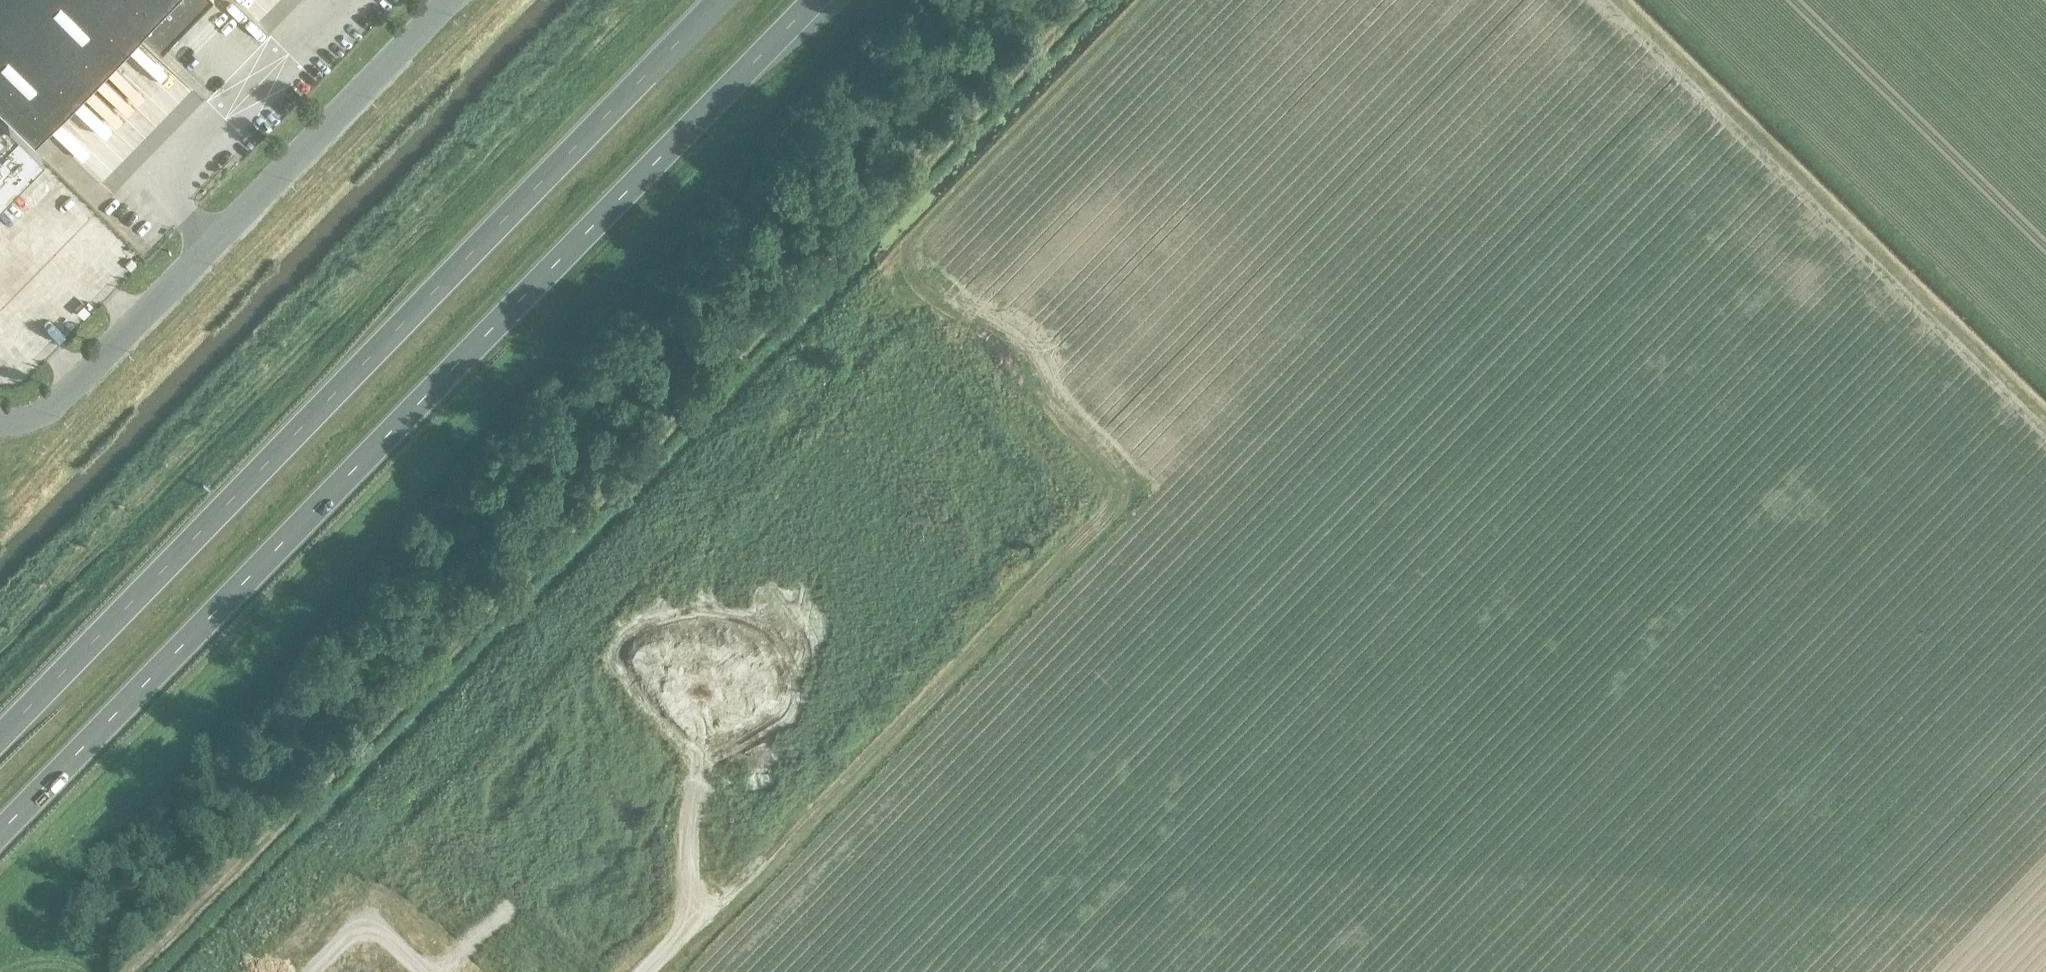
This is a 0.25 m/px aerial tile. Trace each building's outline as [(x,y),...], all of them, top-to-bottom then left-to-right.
[(139,30),(159,49),(207,0),(0,0),(0,101),(31,131),(136,24),(140,28),(139,30)] [(41,158),(0,118),(0,200),(41,158)]
